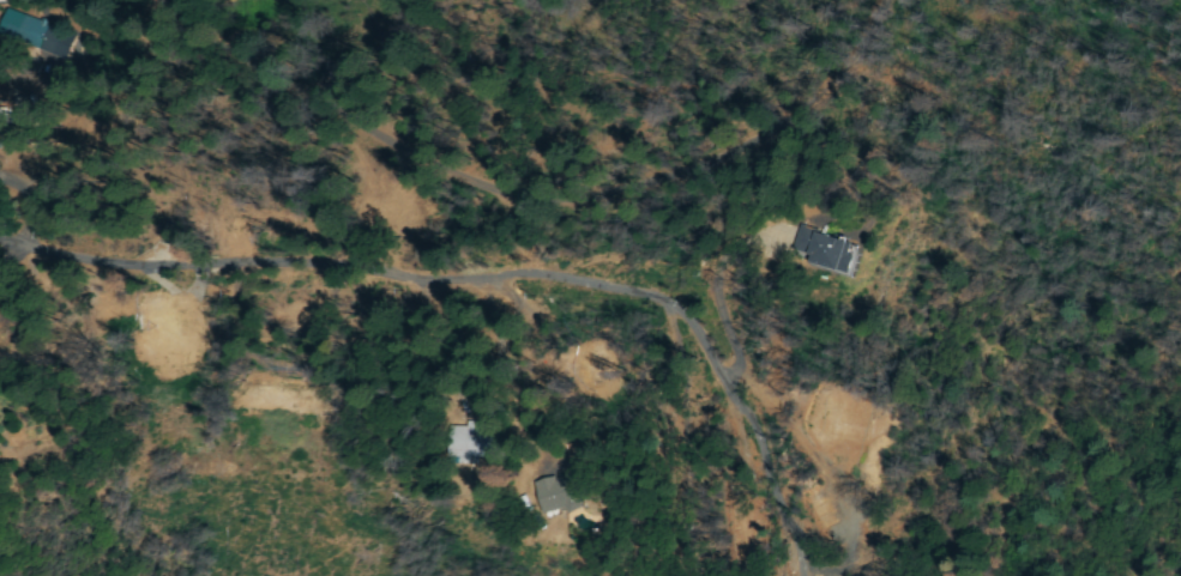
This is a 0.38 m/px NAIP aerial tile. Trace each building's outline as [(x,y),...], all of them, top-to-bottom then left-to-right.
[(830,274),(836,256),(843,258),(847,245),(805,233),(797,265),(830,274)] [(526,486),(536,517),(558,510),(559,515),(579,509),(574,494),(581,492),(574,471),(526,486)]
